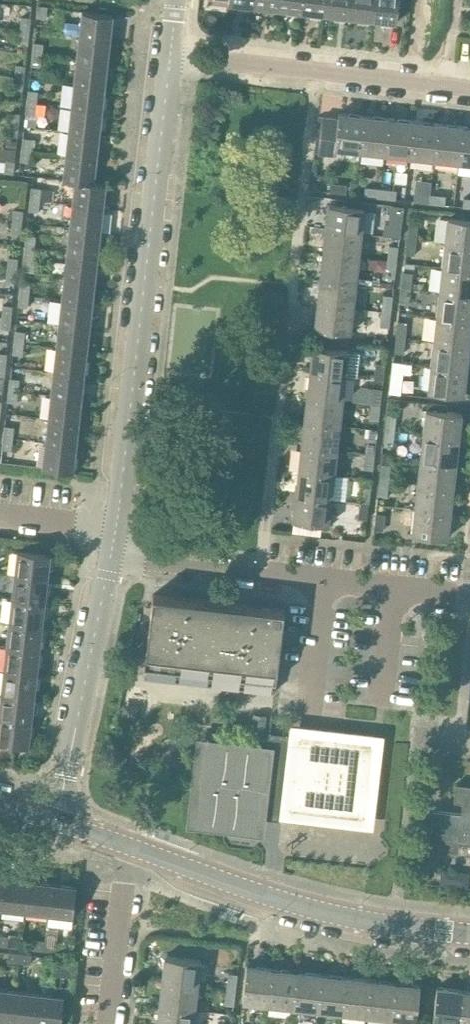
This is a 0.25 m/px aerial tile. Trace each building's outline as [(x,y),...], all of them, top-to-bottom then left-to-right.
[(301,11),(302,0),(278,0),(277,8),(301,11)] [(325,13),(327,0),(302,0),(301,11),(325,13)] [(349,16),(350,0),(327,0),(325,13),(349,16)] [(349,16),(372,19),(375,0),(350,0),(349,16)] [(372,19),(397,21),(399,0),(375,0),(372,19)] [(82,10),(79,35),(110,39),(113,13),(82,10)] [(21,17),(20,28),(29,29),(30,18),(21,17)] [(20,28),(19,40),(28,41),(29,29),(20,28)] [(79,35),(77,59),(107,63),(110,39),(79,35)] [(43,43),(34,42),(33,54),(42,55),(43,43)] [(31,65),(41,66),(42,55),(33,54),(31,65)] [(77,59),(74,82),(105,86),(107,63),(77,59)] [(25,65),(16,64),(15,76),(24,77),(25,65)] [(13,87),(23,88),(24,77),(15,76),(13,87)] [(74,82),(71,106),(102,110),(105,86),(74,82)] [(38,91),(29,90),(27,100),(36,102),(38,91)] [(26,113),(47,116),(48,104),(36,103),(36,102),(27,100),(26,113)] [(71,106),(69,130),(100,133),(102,110),(71,106)] [(322,115),(317,151),(335,153),(335,147),(360,150),(364,114),(339,111),(339,117),(322,115)] [(20,113),(11,112),(10,122),(19,123),(20,113)] [(364,114),(360,150),(385,153),(389,117),(364,114)] [(389,117),(385,153),(410,156),(414,119),(389,117)] [(414,119),(410,156),(434,159),(438,122),(414,119)] [(8,135),(17,136),(19,123),(10,122),(8,135)] [(438,122),(434,159),(459,162),(464,125),(438,122)] [(459,162),(469,163),(469,126),(464,125),(459,162)] [(69,130),(66,154),(97,157),(100,133),(69,130)] [(32,139),(23,138),(22,148),(31,149),(32,139)] [(17,141),(6,140),(5,147),(16,148),(17,141)] [(5,160),(4,172),(13,173),(16,148),(5,147),(5,148),(0,148),(0,160),(5,160)] [(20,161),(29,162),(31,149),(22,148),(20,161)] [(106,182),(94,180),(97,157),(66,154),(63,178),(106,182)] [(103,207),(106,182),(63,178),(63,179),(75,180),(72,203),(103,207)] [(329,192),(346,193),(347,184),(330,182),(329,192)] [(365,186),(364,196),(380,197),(381,188),(365,186)] [(41,188),(31,187),(30,198),(40,199),(41,188)] [(396,199),(397,189),(381,188),(380,197),(396,199)] [(414,192),(413,201),(430,203),(431,194),(414,192)] [(445,205),(446,195),(431,194),(430,203),(445,205)] [(29,210),(38,211),(40,199),(30,198),(29,210)] [(100,231),(103,207),(72,203),(70,228),(100,231)] [(327,228),(363,232),(365,207),(329,203),(327,228)] [(23,211),(14,210),(12,221),(22,222),(23,211)] [(401,228),(402,212),(393,211),(391,227),(401,228)] [(445,242),(469,245),(469,218),(448,216),(445,242)] [(11,233),(20,234),(22,222),(12,221),(11,233)] [(418,223),(408,223),(407,238),(416,239),(418,223)] [(98,254),(100,231),(70,228),(67,251),(98,254)] [(327,228),(324,252),(360,257),(363,232),(327,228)] [(36,236),(26,235),(25,247),(34,248),(36,236)] [(405,254),(415,255),(416,239),(407,238),(405,254)] [(442,267),(469,270),(469,245),(445,242),(442,267)] [(398,246),(389,245),(388,260),(397,261),(398,246)] [(24,258),(33,259),(34,248),(25,247),(24,258)] [(95,278),(98,254),(67,251),(64,275),(95,278)] [(324,252),(321,277),(357,281),(360,257),(324,252)] [(17,258),(8,257),(7,268),(16,270),(17,258)] [(386,274),(395,275),(397,261),(388,260),(386,274)] [(439,292),(469,295),(469,270),(442,267),(439,292)] [(6,280),(15,281),(16,270),(7,268),(6,280)] [(412,273),(403,272),(401,287),(411,288),(412,273)] [(64,275),(62,298),(92,301),(95,278),(64,275)] [(354,306),(357,281),(321,277),(318,302),(354,306)] [(30,282),(21,281),(20,293),(29,294),(30,282)] [(400,303),(409,304),(411,288),(401,287),(400,303)] [(437,316),(469,320),(469,295),(439,292),(437,316)] [(19,305),(28,306),(29,294),(20,293),(19,305)] [(392,297),(383,296),(382,310),(391,311),(392,297)] [(62,298),(59,321),(90,325),(92,301),(62,298)] [(354,306),(318,302),(315,328),(351,332),(354,306)] [(0,304),(0,315),(11,317),(12,306),(0,304)] [(380,325),(389,326),(391,311),(382,310),(380,325)] [(10,328),(11,317),(0,315),(0,327),(10,328)] [(434,341),(469,345),(469,320),(437,316),(434,341)] [(59,321),(57,345),(87,348),(90,325),(59,321)] [(407,322),(398,321),(396,337),(405,338),(407,322)] [(30,332),(15,331),(14,340),(24,341),(23,343),(29,344),(30,332)] [(394,352),(404,353),(405,338),(396,337),(394,352)] [(22,355),(23,343),(24,341),(14,340),(13,354),(22,355)] [(431,365),(467,369),(469,346),(469,345),(434,341),(431,365)] [(57,345),(54,369),(84,372),(87,348),(57,345)] [(311,370),(346,374),(349,349),(313,345),(311,370)] [(393,361),(390,393),(399,394),(402,362),(393,361)] [(375,365),(374,379),(383,380),(384,366),(375,365)] [(431,365),(428,390),(465,394),(467,369),(431,365)] [(54,369),(51,392),(82,396),(84,372),(54,369)] [(343,401),(346,374),(311,370),(309,384),(307,397),(343,401)] [(19,379),(9,378),(8,387),(18,388),(19,379)] [(353,392),(353,400),(368,402),(369,387),(361,386),(353,392)] [(7,401),(16,403),(18,388),(8,387),(7,401)] [(382,389),(372,388),(371,403),(380,404),(382,389)] [(51,392),(49,416),(79,420),(82,396),(51,392)] [(341,425),(343,401),(307,397),(305,421),(341,425)] [(369,420),(379,421),(380,404),(371,403),(369,420)] [(423,434),(459,438),(462,413),(426,408),(423,434)] [(396,415),(387,414),(385,429),(394,430),(396,415)] [(49,416),(46,441),(76,444),(79,420),(49,416)] [(338,449),(341,425),(305,421),(302,445),(338,449)] [(14,427),(4,426),(3,436),(13,437),(14,427)] [(383,446),(392,447),(394,430),(385,429),(383,446)] [(457,462),(459,438),(423,434),(420,458),(457,462)] [(2,449),(11,450),(13,437),(3,436),(2,449)] [(376,438),(367,437),(366,452),(375,453),(376,438)] [(43,466),(73,470),(76,444),(46,441),(43,466)] [(335,474),(338,449),(302,445),(299,470),(335,474)] [(364,469),(373,469),(375,453),(366,452),(364,469)] [(454,487),(457,462),(420,458),(418,483),(454,487)] [(391,465),(381,464),(380,479),(389,480),(391,465)] [(332,498),(335,474),(299,470),(296,494),(332,498)] [(378,495),(387,496),(389,480),(380,479),(378,495)] [(451,512),(454,487),(418,483),(415,507),(451,512)] [(370,488),(362,487),(360,502),(368,503),(370,488)] [(332,498),(296,494),(293,519),(329,524),(332,498)] [(358,518),(366,520),(368,503),(360,502),(358,518)] [(451,512),(415,507),(412,533),(448,537),(451,512)] [(376,513),(374,530),(384,531),(385,514),(376,513)] [(14,574),(47,578),(50,553),(17,549),(14,574)] [(14,574),(11,599),(45,602),(47,578),(14,574)] [(284,609),(233,603),(153,594),(144,676),(145,676),(146,665),(274,680),(273,691),(275,691),(284,609)] [(42,626),(45,602),(11,599),(9,622),(42,626)] [(39,650),(42,626),(9,622),(6,646),(39,650)] [(36,673),(39,650),(6,646),(3,669),(36,673)] [(3,669),(1,692),(34,696),(36,673),(3,669)] [(34,696),(1,692),(0,698),(0,717),(31,720),(34,696)] [(0,717),(0,742),(28,745),(31,720),(0,717)] [(267,750),(243,748),(210,744),(201,750),(194,813),(201,821),(251,827),(260,821),(260,817),(272,818),(280,819),(281,815),(360,824),(368,817),(376,745),(370,736),(302,728),(293,735),(269,732),(267,750)] [(456,783),(454,800),(463,801),(462,813),(433,809),(429,846),(434,847),(458,850),(459,842),(465,842),(465,843),(469,843),(469,785),(456,783)] [(28,879),(5,877),(1,906),(25,909),(28,879)] [(51,882),(28,879),(25,909),(48,912),(51,882)] [(77,885),(76,885),(51,882),(48,912),(73,915),(77,885)] [(9,936),(0,935),(0,946),(8,947),(9,936)] [(34,939),(33,949),(43,950),(44,940),(34,939)] [(56,951),(57,942),(44,940),(43,950),(56,951)] [(8,951),(7,961),(18,962),(19,952),(8,951)] [(30,963),(31,953),(19,952),(18,962),(30,963)] [(162,980),(198,984),(201,959),(165,955),(162,980)] [(55,967),(67,968),(68,957),(56,956),(55,967)] [(268,1003),(272,967),(247,964),(243,1000),(268,1003)] [(297,970),(272,967),(268,1003),(292,1006),(297,970)] [(321,973),(297,970),(292,1006),(317,1009),(321,973)] [(238,973),(229,972),(227,988),(236,989),(238,973)] [(346,975),(321,973),(317,1009),(342,1011),(346,975)] [(370,978),(346,975),(342,1011),(366,1014),(370,978)] [(395,981),(370,978),(366,1014),(391,1017),(395,981)] [(162,980),(159,1005),(195,1009),(198,984),(162,980)] [(395,981),(391,1017),(416,1020),(421,984),(395,981)] [(433,1022),(452,1023),(459,1023),(463,989),(437,986),(433,1022)] [(13,1019),(16,989),(0,987),(0,1018),(13,1019)] [(225,1003),(234,1004),(236,989),(227,988),(225,1003)] [(13,1019),(35,1022),(39,992),(16,989),(13,1019)] [(459,1023),(469,1023),(469,990),(463,989),(459,1023)] [(39,992),(35,1022),(53,1023),(61,1023),(64,994),(39,992)] [(157,1023),(194,1023),(195,1009),(159,1005),(157,1023)]
